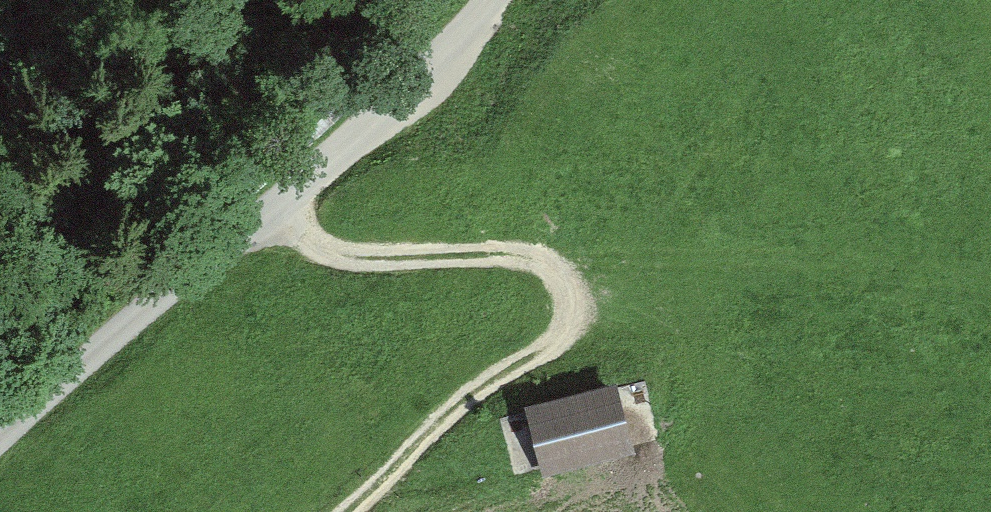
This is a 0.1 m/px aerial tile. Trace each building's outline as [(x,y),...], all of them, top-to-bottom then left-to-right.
[(619,378),(520,402),(536,470),(635,447),(619,378)]
